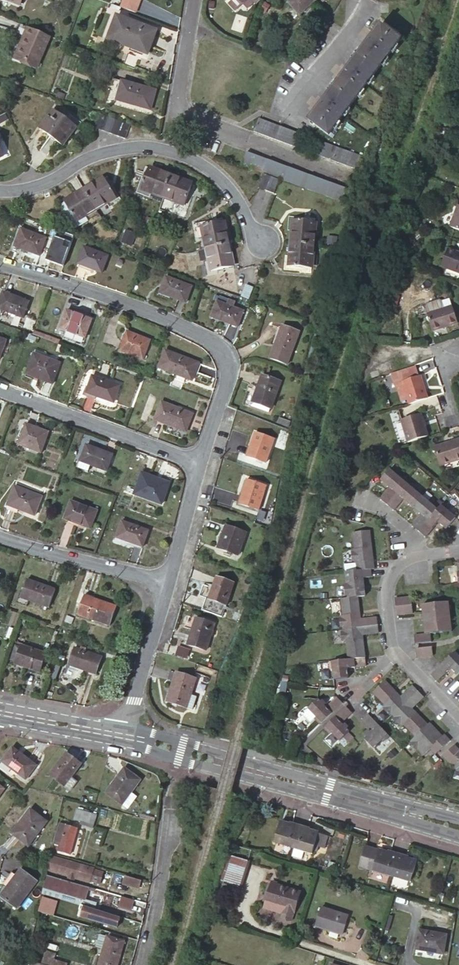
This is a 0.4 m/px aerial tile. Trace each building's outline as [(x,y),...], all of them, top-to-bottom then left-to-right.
[(42,20),(47,10),(32,3),(33,0),(32,0),(30,0),(24,12),(42,20)] [(117,4),(132,10),(135,0),(118,0),(117,4)] [(314,0),(289,0),(289,1),(300,13),(314,0)] [(27,26),(38,30),(42,20),(24,12),(21,19),(29,22),(27,26)] [(146,51),(155,29),(117,15),(109,37),(146,51)] [(327,131),(399,35),(381,21),(309,117),(327,131)] [(25,25),(14,53),(34,61),(45,33),(38,30),(27,26),(25,25)] [(150,109),(156,89),(121,79),(115,99),(150,109)] [(107,114),(100,111),(95,124),(102,127),(107,114)] [(64,132),(72,123),(57,112),(44,129),(61,142),(67,134),(64,132)] [(115,116),(107,114),(102,127),(110,130),(115,116)] [(115,116),(110,130),(117,132),(122,119),(115,116)] [(366,155),(261,116),(256,129),(361,167),(366,155)] [(122,119),(117,132),(124,135),(130,122),(122,119)] [(349,200),(354,187),(249,149),(245,161),(349,200)] [(142,184),(163,191),(170,172),(151,165),(148,173),(146,172),(142,184)] [(259,185),(266,187),(272,173),(264,170),(259,185)] [(170,172),(163,191),(184,199),(188,188),(185,187),(188,179),(170,172)] [(272,173),(266,187),(274,189),(278,176),(272,173)] [(85,187),(96,205),(115,193),(109,184),(107,185),(101,177),(85,187)] [(76,217),(96,205),(85,187),(67,198),(72,206),(70,207),(76,217)] [(293,218),(291,240),(314,242),(316,222),(306,221),(306,219),(293,218)] [(202,224),(207,244),(228,240),(223,222),(215,223),(215,221),(202,224)] [(38,255),(45,235),(20,226),(13,245),(38,255)] [(130,246),(135,234),(126,230),(121,242),(130,246)] [(73,234),(65,231),(62,238),(54,235),(48,253),(65,258),(73,234)] [(228,240),(207,244),(213,268),(225,265),(225,263),(233,261),(228,240)] [(314,242),(291,240),(289,263),(302,265),(302,261),(313,262),(314,242)] [(101,271),(107,253),(83,245),(76,263),(101,271)] [(449,249),(443,265),(458,271),(458,253),(449,249)] [(185,302),(191,286),(165,276),(159,292),(185,302)] [(28,300),(3,291),(0,299),(0,307),(22,316),(28,300)] [(237,326),(243,310),(216,300),(211,316),(237,326)] [(458,322),(453,306),(428,314),(433,330),(458,322)] [(85,337),(92,319),(75,312),(65,309),(59,327),(85,337)] [(76,309),(75,312),(92,319),(93,315),(76,309)] [(290,357),(300,331),(283,325),(273,350),(290,357)] [(58,335),(34,326),(31,333),(56,342),(58,335)] [(143,358),(150,340),(126,331),(119,349),(143,358)] [(192,380),(198,362),(172,352),(164,349),(158,367),(165,370),(192,380)] [(51,382),(59,361),(33,351),(25,371),(51,382)] [(410,403),(428,397),(420,375),(419,375),(416,366),(401,371),(404,380),(402,381),(410,403)] [(112,401),(118,384),(91,374),(85,391),(112,401)] [(252,403),(270,409),(280,382),(262,376),(252,403)] [(184,431),(191,413),(161,400),(154,419),(184,431)] [(268,413),(270,409),(252,403),(251,407),(268,413)] [(405,442),(425,436),(418,414),(397,420),(405,442)] [(17,442),(41,451),(48,431),(24,423),(17,442)] [(266,461),(275,439),(254,432),(246,454),(266,461)] [(458,439),(433,447),(439,465),(458,458),(458,443),(458,439)] [(81,460),(91,464),(105,469),(111,453),(86,443),(79,460),(81,460)] [(89,471),(91,464),(81,460),(78,467),(89,471)] [(390,487),(380,499),(387,505),(408,480),(401,474),(399,476),(390,468),(381,479),(390,487)] [(167,483),(141,473),(133,493),(160,503),(167,483)] [(257,509),(265,485),(246,479),(237,502),(257,509)] [(387,505),(393,510),(403,498),(412,506),(421,495),(412,487),(414,485),(408,480),(387,505)] [(34,514),(40,495),(14,484),(6,503),(34,514)] [(422,514),(412,526),(418,531),(439,506),(433,502),(431,504),(421,495),(412,506),(422,514)] [(89,530),(97,509),(71,500),(64,520),(89,530)] [(418,531),(425,537),(438,522),(446,529),(455,517),(447,511),(449,509),(442,503),(439,506),(418,531)] [(141,546),(147,530),(120,520),(114,536),(141,546)] [(236,554),(244,531),(223,524),(215,547),(236,554)] [(326,541),(329,533),(317,530),(315,538),(326,541)] [(358,564),(359,571),(372,570),(374,570),(370,532),(353,534),(355,564),(358,564)] [(350,599),(360,598),(367,597),(365,578),(372,578),(372,570),(359,571),(348,572),(350,599)] [(233,582),(215,576),(211,588),(203,585),(199,596),(205,597),(201,609),(221,617),(226,603),(233,582)] [(53,589),(26,579),(19,597),(47,607),(53,589)] [(115,606),(84,595),(76,614),(108,625),(115,606)] [(412,613),(410,597),(394,599),(396,615),(412,613)] [(379,627),(379,619),(362,621),(360,598),(350,599),(343,600),(345,617),(343,618),(344,631),(379,627)] [(416,644),(431,642),(430,633),(448,630),(445,602),(420,605),(421,615),(430,615),(431,622),(423,624),(424,634),(414,635),(416,644)] [(430,615),(421,615),(423,624),(431,622),(430,615)] [(203,650),(212,624),(194,617),(185,643),(203,650)] [(364,637),(380,635),(379,627),(344,631),(346,645),(348,645),(349,660),(366,658),(364,637)] [(13,660),(19,644),(13,642),(8,658),(13,660)] [(44,654),(19,644),(13,660),(13,662),(38,671),(44,654)] [(100,657),(72,647),(66,664),(93,674),(100,657)] [(433,656),(432,647),(416,649),(418,658),(433,656)] [(431,675),(436,681),(451,667),(457,674),(458,672),(458,654),(456,651),(431,675)] [(334,671),(335,680),(349,679),(348,669),(367,667),(366,658),(349,660),(330,662),(331,671),(334,671)] [(188,693),(193,679),(174,672),(165,700),(184,707),(188,693)] [(418,691),(412,685),(400,696),(385,681),(373,691),(385,703),(383,705),(386,707),(385,709),(389,713),(392,713),(393,715),(418,691)] [(412,708),(424,697),(418,691),(393,715),(395,717),(395,719),(399,723),(401,723),(403,725),(404,724),(415,736),(427,724),(412,708)] [(188,693),(184,707),(190,709),(194,695),(188,693)] [(343,703),(337,697),(326,708),(323,705),(324,704),(324,702),(323,701),(321,701),(320,702),(318,699),(309,708),(317,717),(315,719),(321,725),(343,703)] [(341,724),(349,716),(352,713),(346,707),(325,728),(330,734),(332,732),(340,741),(349,732),(345,729),(346,728),(347,727),(346,725),(345,724),(344,724),(342,725),(341,724)] [(389,735),(372,719),(371,720),(366,716),(362,720),(373,730),(370,733),(370,732),(369,732),(367,733),(367,734),(367,735),(367,736),(365,738),(373,747),(381,739),(384,741),(389,735)] [(429,722),(427,724),(415,736),(411,740),(413,742),(412,744),(417,749),(419,749),(425,755),(431,749),(433,746),(439,752),(450,741),(444,734),(442,736),(429,722)] [(36,762),(14,745),(3,759),(24,776),(36,762)] [(458,754),(458,749),(455,745),(444,756),(450,762),(456,763),(458,754)] [(437,755),(439,752),(433,746),(431,749),(437,755)] [(50,773),(64,783),(71,774),(81,762),(68,751),(50,773)] [(105,791),(120,802),(129,791),(139,779),(125,767),(105,791)] [(71,774),(64,783),(69,788),(76,778),(71,774)] [(129,791),(120,802),(126,806),(134,795),(129,791)] [(73,818),(88,822),(90,813),(76,808),(73,818)] [(30,809),(12,832),(28,844),(46,821),(30,809)] [(276,841),(295,847),(302,824),(291,821),(290,824),(282,821),(276,841)] [(64,828),(57,826),(52,842),(60,844),(58,849),(67,852),(75,827),(65,824),(64,828)] [(302,824),(295,847),(314,853),(316,847),(322,849),(326,837),(319,835),(320,833),(310,830),(311,827),(302,824)] [(392,876),(399,853),(388,850),(387,851),(367,845),(360,866),(392,876)] [(399,853),(392,876),(411,882),(417,862),(406,858),(407,856),(399,853)] [(45,867),(48,868),(89,880),(92,867),(51,856),(48,855),(45,867)] [(231,855),(222,880),(239,886),(247,859),(231,855)] [(0,896),(0,897),(15,908),(35,882),(20,870),(0,896)] [(44,875),(42,884),(53,887),(84,896),(86,896),(89,885),(79,882),(64,878),(44,873),(44,875)] [(135,877),(123,874),(121,881),(133,885),(135,877)] [(299,890),(271,882),(264,903),(283,909),(281,914),(291,917),(299,890)] [(53,887),(52,894),(83,902),(84,896),(53,887)] [(42,894),(38,909),(50,913),(52,906),(60,907),(62,900),(42,894)] [(131,911),(134,899),(121,896),(118,908),(131,911)] [(79,906),(77,914),(115,924),(118,915),(112,913),(112,912),(84,904),(82,907),(79,906)] [(321,907),(315,924),(341,933),(347,915),(321,907)] [(420,929),(416,947),(446,953),(449,934),(420,929)] [(96,964),(115,964),(123,939),(105,934),(96,964)] [(41,953),(51,956),(52,951),(42,948),(41,953)] [(314,951),(312,956),(315,957),(313,963),(320,964),(322,964),(325,954),(314,951)] [(54,964),(62,964),(64,960),(51,956),(41,953),(39,961),(54,964)]
